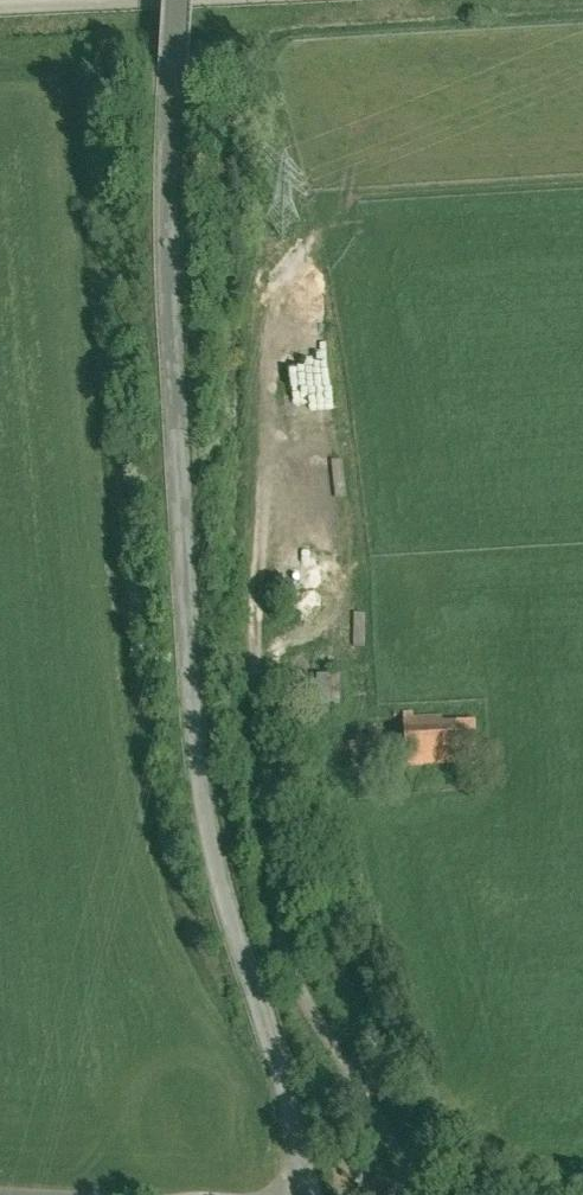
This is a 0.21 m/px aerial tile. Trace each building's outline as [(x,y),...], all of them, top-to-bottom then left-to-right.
[(324,703),(347,703),(348,675),(324,675),(324,703)] [(442,715),(404,718),(406,745),(408,769),(482,763),(481,750),(478,721),(443,724),(442,715)]
